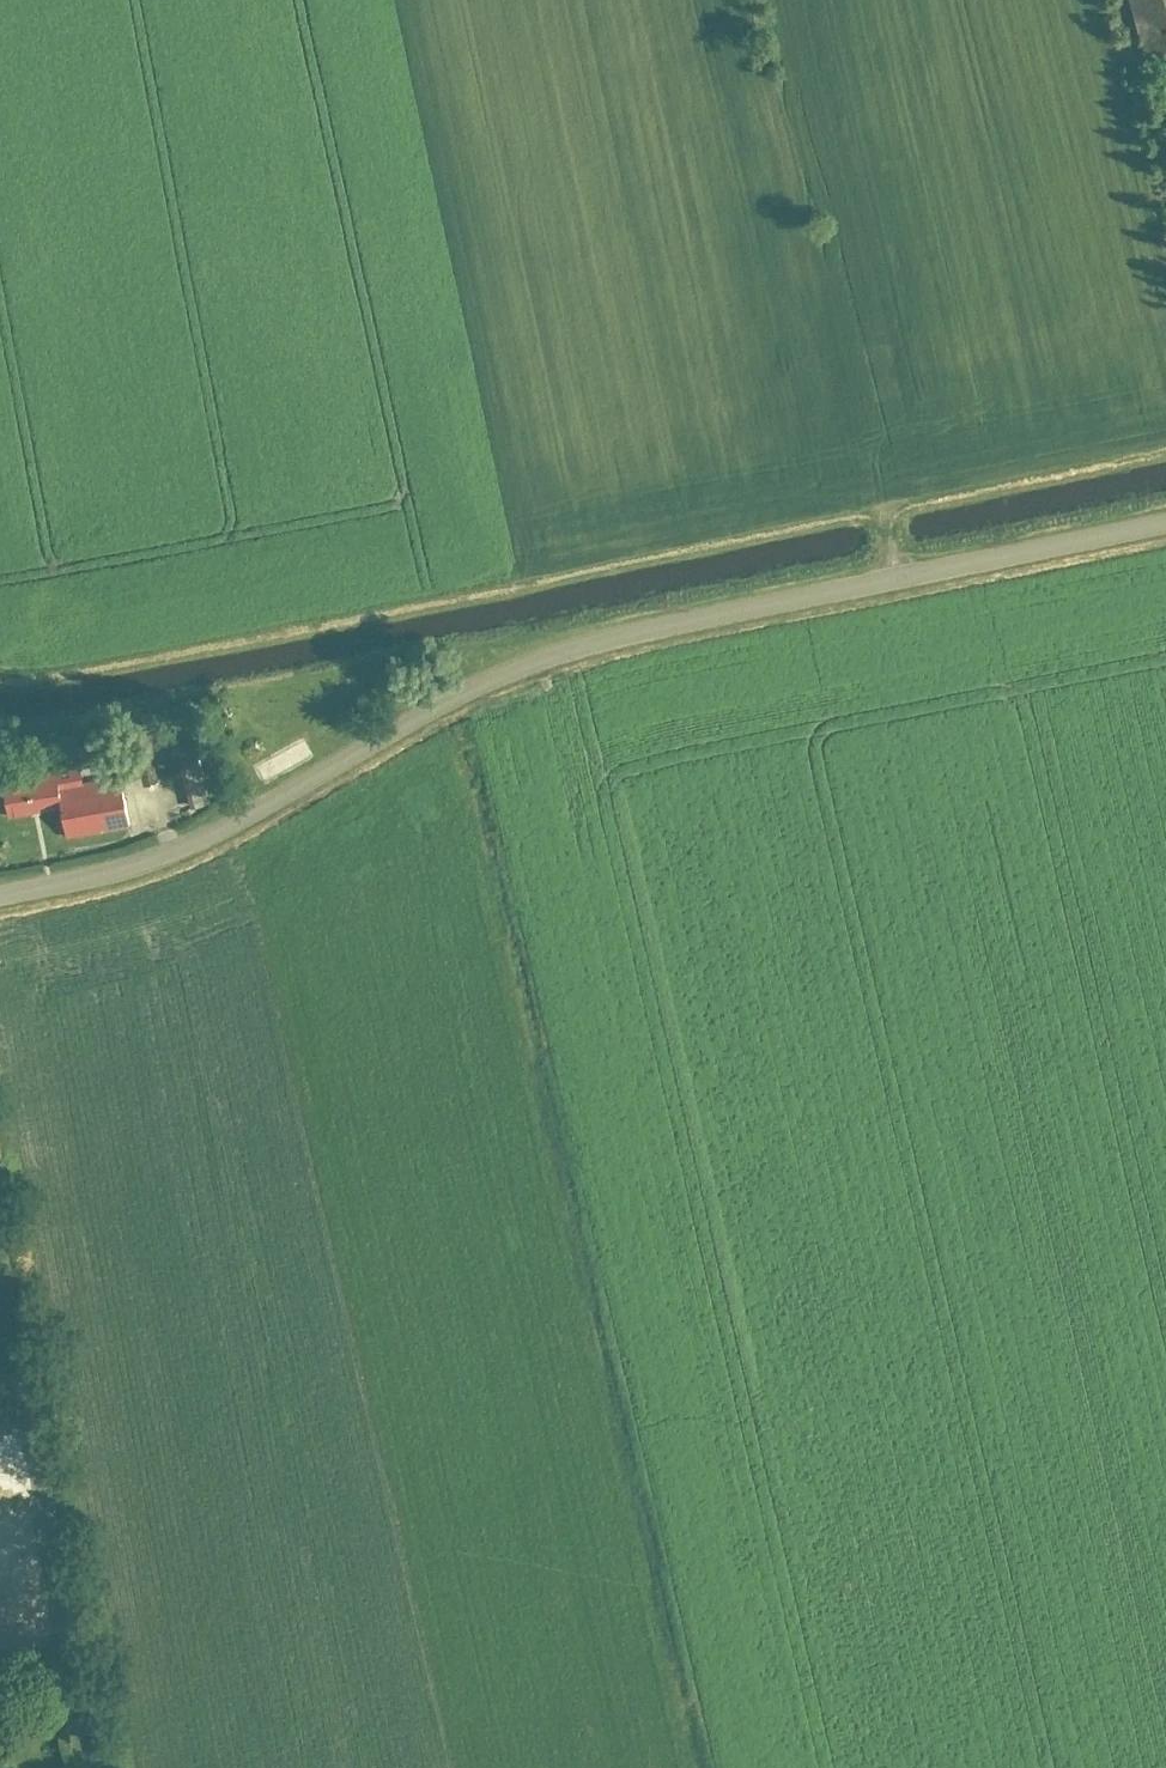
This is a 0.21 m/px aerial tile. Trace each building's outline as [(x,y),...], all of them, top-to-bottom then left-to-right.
[(1150,69),(1165,64),(1165,0),(1131,0),(1150,69)] [(28,777),(2,781),(8,817),(62,808),(67,837),(128,827),(120,778),(81,784),(79,771),(28,779),(28,777)]
